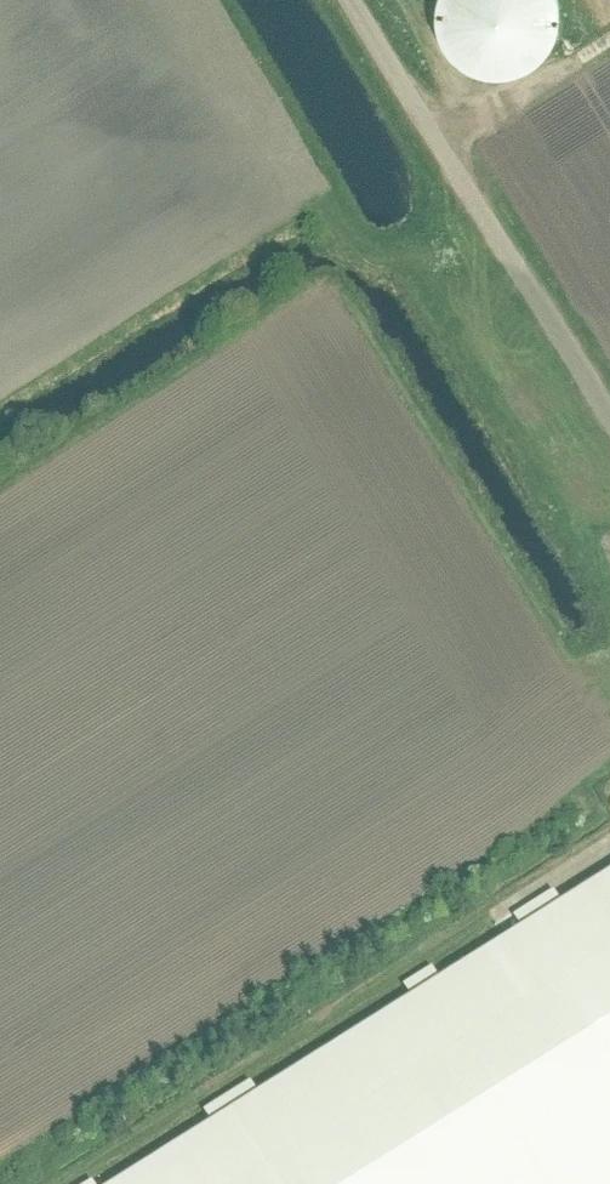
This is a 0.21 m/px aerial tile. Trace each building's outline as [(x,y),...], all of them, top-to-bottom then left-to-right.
[(559,11),(558,1),(558,0),(436,0),(436,1),(435,11),(436,22),(439,33),(446,47),(453,55),(461,62),(471,68),(486,72),(497,73),(513,71),(523,68),(532,62),(541,55),(551,42),(555,33),(558,22),(559,11)] [(564,906),(556,894),(530,911),(538,923),(440,984),(432,972),(414,984),(422,996),(259,1099),(251,1086),(205,1115),(213,1127),(123,1183),(609,1183),(609,878),(564,906)]
